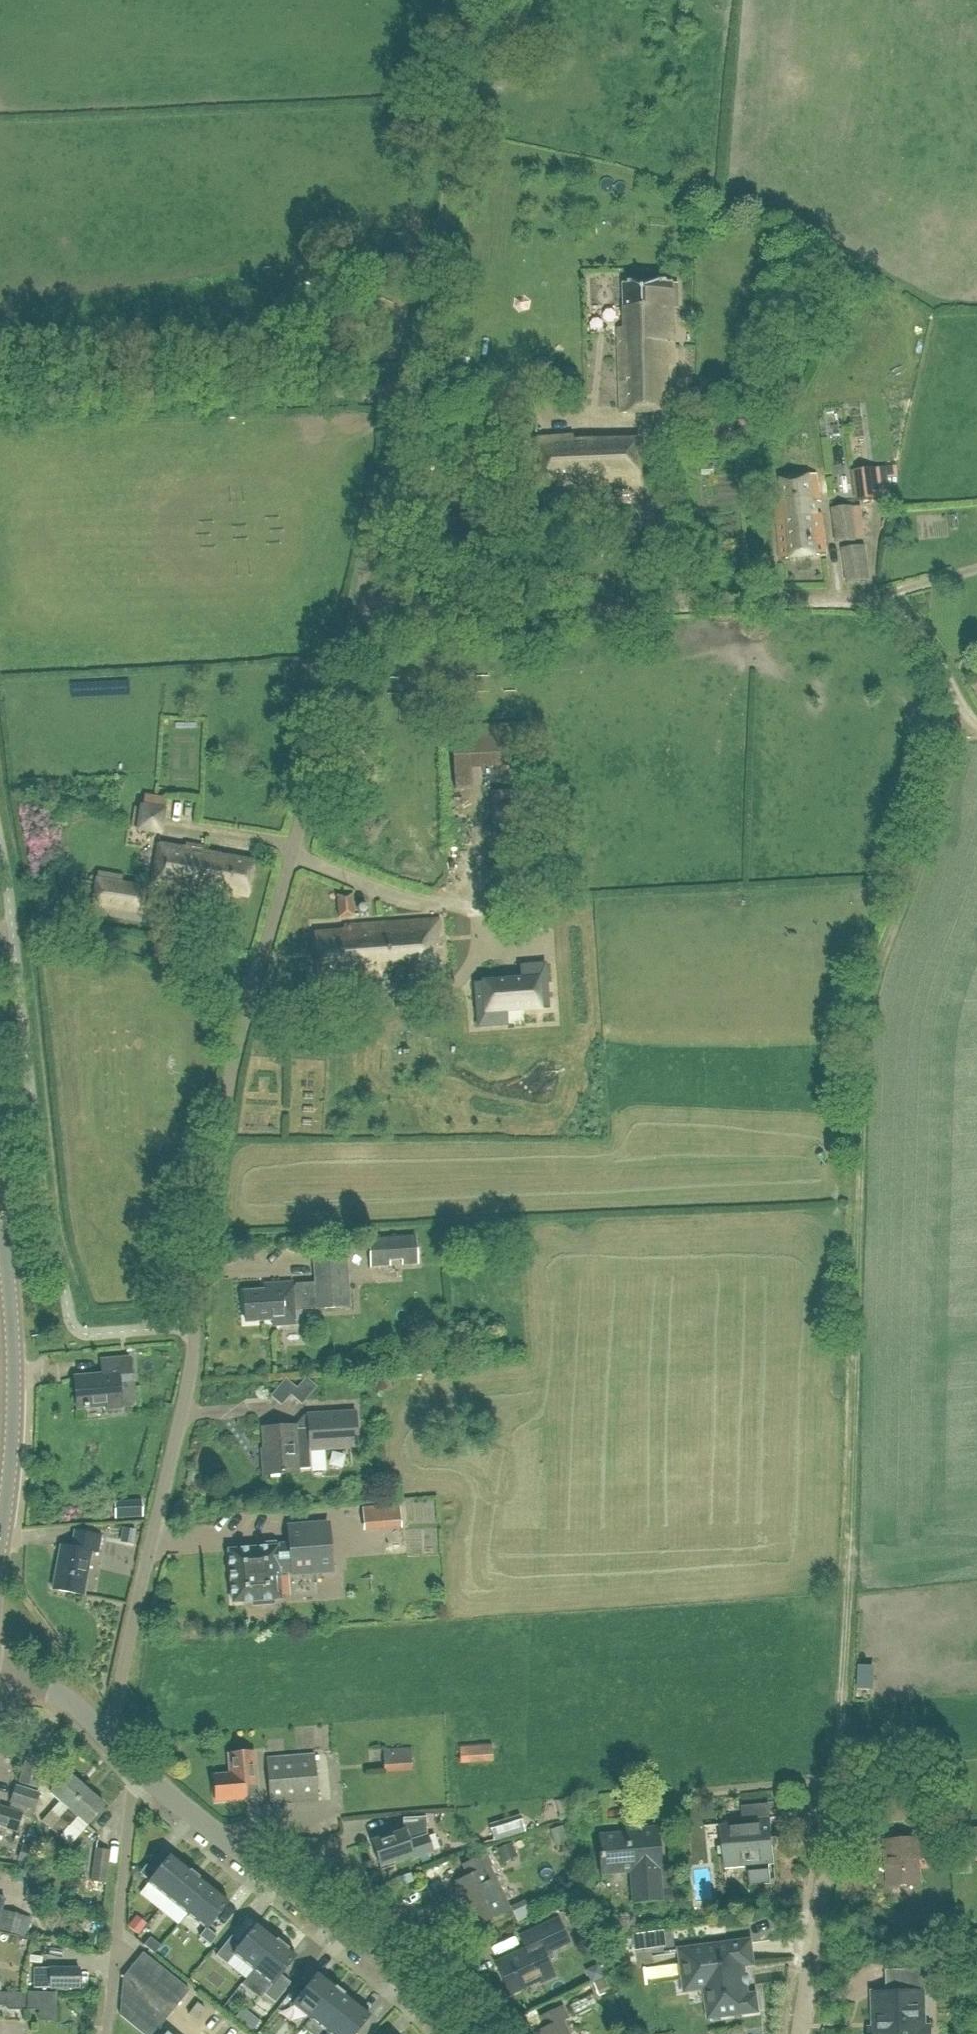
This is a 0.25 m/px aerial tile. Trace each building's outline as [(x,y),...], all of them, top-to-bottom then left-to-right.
[(621,412),(677,412),(675,283),(625,284),(626,328),(620,328),(621,412)] [(642,483),(638,447),(638,439),(575,442),(574,437),(541,439),(544,486),(580,484),(580,486),(605,484),(605,482),(617,481),(617,485),(642,483)] [(816,514),(815,502),(821,502),(818,475),(782,479),(784,501),(775,501),(781,558),(827,554),(823,513),(816,514)] [(866,539),(865,528),(863,506),(832,509),(836,544),(866,539)] [(867,545),(858,546),(842,548),(847,584),(871,581),(867,545)] [(130,828),(136,829),(135,832),(162,835),(166,808),(163,808),(164,797),(144,795),(142,804),(139,804),(138,807),(133,807),(130,828)] [(249,897),(254,861),(207,853),(207,848),(187,844),(186,850),(158,845),(152,883),(170,887),(169,890),(227,899),(227,894),(249,897)] [(94,877),(90,907),(142,915),(146,885),(94,877)] [(339,918),(355,917),(353,894),(337,895),(339,918)] [(316,932),(319,980),(383,975),(382,971),(394,970),(395,974),(442,971),(439,919),(346,926),(347,930),(316,932)] [(523,979),(475,983),(478,1013),(549,1007),(548,984),(523,986),(523,979)] [(402,1266),(418,1265),(416,1235),(368,1238),(370,1268),(390,1267),(390,1261),(401,1260),(402,1266)] [(264,1291),(244,1292),(246,1323),(273,1321),(273,1327),(296,1326),(294,1310),(317,1308),(317,1310),(350,1308),(346,1261),(314,1263),(316,1286),(293,1288),(293,1283),(264,1285),(264,1291)] [(77,1409),(105,1406),(105,1409),(122,1408),(118,1383),(132,1382),(130,1357),(101,1360),(102,1375),(74,1377),(77,1409)] [(298,1469),(310,1469),(309,1450),(357,1447),(355,1413),(307,1415),(308,1429),(296,1429),(296,1426),(263,1428),(266,1475),(298,1473),(298,1469)] [(128,1518),(145,1516),(144,1506),(127,1507),(128,1518)] [(364,1509),(365,1529),(400,1527),(399,1507),(364,1509)] [(228,1550),(232,1603),(252,1602),(253,1605),(273,1604),(272,1600),(280,1599),(278,1573),(291,1572),(291,1575),(331,1572),(328,1524),(288,1527),(289,1546),(274,1548),(274,1544),(257,1545),(258,1548),(228,1550)] [(97,1552),(101,1536),(75,1531),(72,1547),(61,1545),(53,1589),(83,1595),(91,1551),(97,1552)] [(296,1577),(299,1595),(321,1592),(319,1574),(296,1577)] [(460,1764),(493,1762),(491,1743),(460,1745),(460,1764)] [(411,1769),(412,1768),(411,1747),(383,1749),(384,1772),(411,1771),(411,1769)] [(18,1783),(38,1789),(48,1758),(28,1752),(18,1783)] [(245,1796),(257,1795),(254,1752),(228,1754),(230,1774),(214,1775),(216,1801),(245,1799),(245,1796)] [(318,1801),(314,1755),(267,1759),(270,1805),(318,1801)] [(8,1783),(12,1769),(0,1765),(0,1780),(8,1783)] [(49,1830),(85,1789),(67,1773),(49,1793),(60,1802),(52,1811),(50,1810),(40,1822),(49,1830)] [(35,1810),(40,1795),(17,1787),(11,1803),(35,1810)] [(59,1838),(76,1818),(86,1826),(104,1805),(85,1789),(49,1830),(59,1838)] [(915,1808),(913,1795),(882,1797),(884,1823),(915,1820),(915,1818),(921,1817),(920,1808),(915,1808)] [(17,1831),(23,1813),(0,1806),(0,1826),(17,1831)] [(379,1866),(410,1855),(411,1858),(431,1851),(426,1834),(425,1834),(425,1817),(402,1817),(402,1830),(370,1840),(379,1866)] [(725,1869),(748,1866),(750,1885),(772,1883),(770,1864),(775,1863),(771,1818),(721,1823),(725,1869)] [(658,1869),(660,1869),(656,1826),(638,1828),(639,1833),(629,1834),(628,1832),(600,1835),(602,1854),(599,1854),(601,1874),(636,1870),(637,1883),(631,1884),(633,1902),(661,1899),(658,1869)] [(921,1884),(919,1859),(929,1858),(927,1836),(884,1840),(888,1887),(921,1884)] [(504,1863),(517,1856),(511,1843),(497,1848),(504,1863)] [(105,1883),(110,1850),(96,1849),(91,1881),(105,1883)] [(505,1912),(485,1868),(491,1865),(486,1853),(462,1864),(468,1876),(456,1881),(476,1925),(505,1912)] [(167,1898),(189,1871),(170,1856),(156,1873),(146,1865),(139,1873),(149,1881),(148,1883),(167,1898)] [(190,1870),(189,1871),(167,1898),(186,1914),(208,1887),(198,1878),(199,1878),(190,1870)] [(208,1887),(186,1914),(205,1929),(199,1936),(210,1945),(217,1936),(207,1928),(228,1902),(208,1887)] [(3,1910),(0,1920),(0,1931),(1,1932),(25,1938),(31,1918),(3,1910)] [(127,1926),(138,1935),(146,1924),(135,1915),(127,1926)] [(557,1918),(519,1936),(525,1948),(494,1963),(509,1995),(540,1981),(541,1983),(554,1977),(544,1954),(568,1943),(557,1918)] [(228,1963),(234,1955),(252,1970),(276,1940),(256,1925),(243,1942),(233,1934),(217,1954),(228,1963)] [(144,1946),(154,1954),(161,1946),(150,1938),(144,1946)] [(282,1973),(295,1956),(287,1950),(288,1949),(276,1940),(252,1970),(271,1985),(265,1992),(276,2001),(292,1981),(282,1973)] [(755,1995),(747,1996),(743,1966),(753,1964),(750,1941),(681,1951),(686,1990),(706,1988),(710,2018),(757,2011),(755,1995)] [(143,1953),(122,1977),(119,2016),(142,2033),(154,2033),(189,1991),(143,1953)] [(49,1968),(49,1988),(79,1988),(79,1968),(49,1968)] [(925,2018),(919,2018),(919,1994),(935,1994),(935,1970),(890,1971),(890,1994),(878,1994),(879,2022),(883,2022),(883,2030),(875,2030),(875,2033),(925,2033),(925,2018)] [(317,1973),(292,2005),(310,2019),(335,1987),(334,1987),(317,1973)] [(604,1979),(593,1984),(598,1996),(609,1992),(604,1979)] [(335,1987),(310,2019),(327,2033),(352,2001),(344,1995),(344,1994),(335,1987),(334,1987),(335,1987)] [(265,1999),(258,2010),(270,2017),(276,2006),(265,1999)] [(327,2033),(329,2033),(355,2033),(370,2016),(352,2001),(327,2033)] [(614,2001),(606,2004),(614,2023),(622,2019),(614,2001)] [(188,2013),(196,2019),(205,2008),(197,2002),(188,2013)] [(563,2021),(569,2018),(563,2005),(539,2016),(544,2028),(533,2033),(534,2033),(569,2033),(563,2021)]
